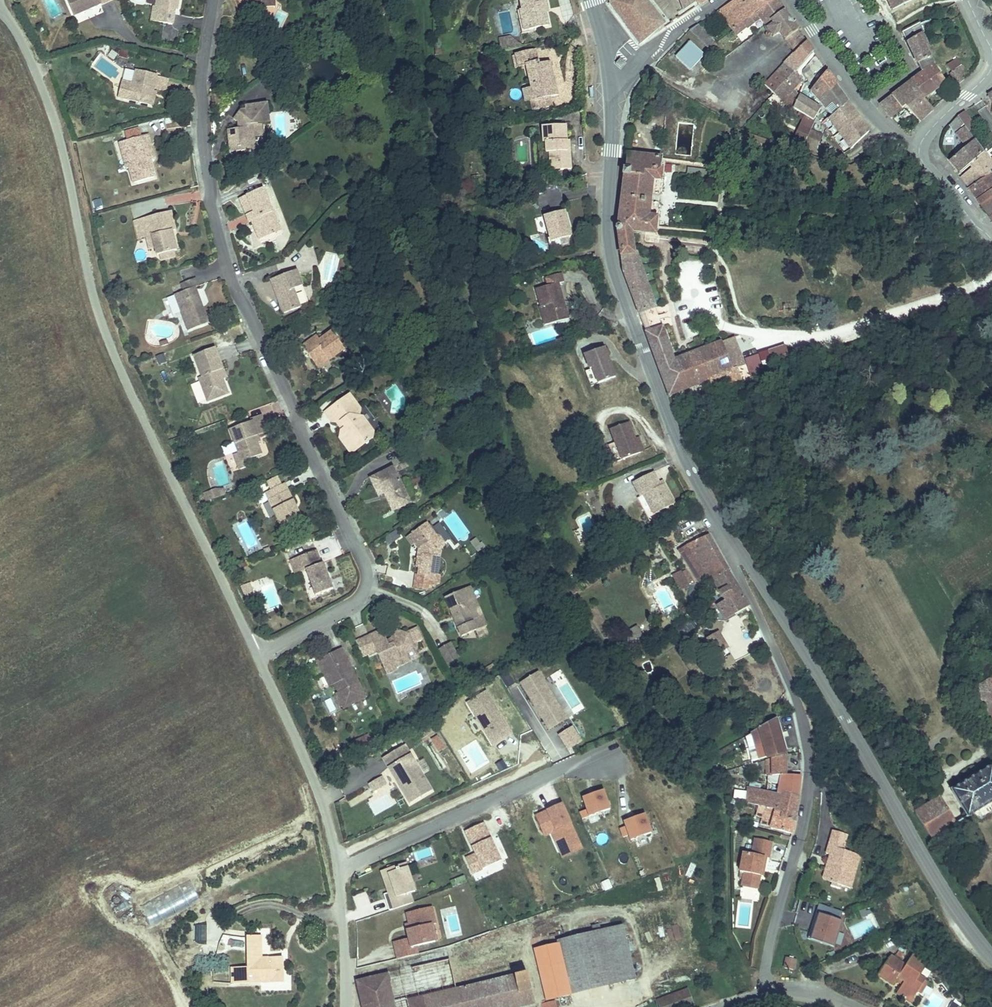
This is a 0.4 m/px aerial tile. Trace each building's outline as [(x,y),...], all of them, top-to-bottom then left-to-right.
[(87,10),(86,7),(91,4),(93,8),(109,0),(69,0),(76,16),(87,10)] [(150,17),(172,21),(174,8),(177,8),(178,0),(155,0),(155,4),(152,4),(150,17)] [(520,8),(521,8),(522,8),(526,30),(545,26),(542,11),(541,5),(545,5),(544,0),(518,0),(520,8)] [(665,26),(643,1),(643,0),(618,0),(609,4),(619,15),(642,45),(647,40),(665,26)] [(685,10),(699,2),(698,0),(680,0),(685,10)] [(720,12),(727,23),(730,21),(737,31),(752,20),(759,14),(764,11),(756,0),(757,0),(739,0),(720,12)] [(756,0),(764,11),(778,0),(757,0),(756,0)] [(759,14),(767,27),(773,23),(787,13),(778,0),(764,11),(759,14)] [(896,10),(916,0),(891,0),(896,10)] [(380,5),(367,10),(372,21),(384,16),(380,5)] [(521,31),(526,30),(522,8),(521,8),(520,8),(516,9),(521,31)] [(787,13),(773,23),(775,25),(769,30),(775,38),(781,34),(787,42),(800,32),(787,13)] [(752,20),(737,31),(740,35),(755,24),(752,20)] [(923,20),(905,30),(904,30),(910,42),(924,35),(929,32),(923,20)] [(693,30),(714,47),(720,43),(701,24),(693,30)] [(800,32),(787,42),(796,55),(808,44),(808,43),(800,32)] [(924,35),(910,42),(918,59),(925,73),(936,65),(934,62),(927,47),(929,45),(924,35)] [(501,50),(521,47),(520,37),(499,39),(501,50)] [(692,70),(706,55),(692,42),(678,57),(692,70)] [(720,43),(714,47),(721,52),(725,48),(720,43)] [(795,55),(803,65),(815,53),(808,44),(796,55),(795,55)] [(535,50),(516,55),(519,67),(526,66),(532,89),(536,88),(538,99),(550,96),(557,95),(550,63),(538,66),(538,62),(535,50)] [(617,64),(621,68),(625,62),(621,59),(617,64)] [(961,84),(971,74),(964,64),(953,73),(961,84)] [(936,65),(925,73),(914,81),(927,97),(928,97),(948,82),(936,65)] [(130,100),(152,104),(156,88),(160,72),(138,67),(130,100)] [(799,86),(804,81),(797,71),(792,76),(785,67),(780,73),(777,76),(771,82),(766,88),(775,95),(778,97),(784,100),(799,86)] [(823,97),(838,86),(839,85),(838,82),(830,71),(810,93),(820,108),(823,105),(825,107),(826,107),(828,105),(823,97)] [(927,97),(914,81),(910,83),(884,104),(893,116),(907,106),(921,120),(935,108),(928,97),(927,97)] [(834,113),(850,103),(838,86),(823,97),(828,105),(834,113)] [(156,88),(152,104),(157,105),(160,89),(156,88)] [(550,96),(538,99),(540,108),(552,105),(550,96)] [(225,127),(228,143),(237,141),(239,149),(257,147),(255,136),(263,135),(260,120),(268,119),(264,98),(242,102),(242,106),(239,107),(233,116),(236,117),(238,121),(238,125),(225,127)] [(871,131),(850,103),(834,113),(831,115),(851,147),(871,131)] [(959,117),(964,124),(966,127),(969,130),(976,126),(967,111),(959,117)] [(945,129),(945,131),(949,136),(964,124),(959,117),(952,123),(945,129)] [(796,138),(806,142),(812,126),(803,122),(796,138)] [(547,154),(548,165),(558,164),(559,170),(571,170),(570,152),(567,152),(567,142),(566,127),(541,128),(542,143),(544,143),(545,154),(547,154)] [(968,148),(951,160),(960,173),(971,165),(987,154),(984,150),(977,141),(969,130),(966,127),(959,134),(968,148)] [(153,174),(149,158),(145,145),(152,143),(149,131),(120,139),(127,164),(131,163),(135,179),(153,174)] [(264,145),(263,135),(255,136),(257,147),(264,145)] [(237,141),(228,143),(230,151),(239,149),(237,141)] [(145,145),(149,158),(156,156),(152,143),(145,145)] [(619,231),(622,249),(636,249),(633,228),(656,230),(658,214),(653,213),(656,176),(661,177),(663,157),(627,153),(625,177),(621,210),(619,226),(619,231)] [(971,165),(974,168),(981,178),(990,172),(991,171),(991,161),(987,154),(971,165)] [(962,176),(971,188),(991,176),(991,175),(990,172),(981,178),(974,168),(962,176)] [(971,188),(984,206),(991,201),(991,176),(971,188)] [(242,195),(247,212),(271,203),(266,187),(242,195)] [(984,206),(991,218),(991,201),(984,206)] [(271,203),(247,212),(248,214),(253,212),(261,236),(276,231),(271,218),(276,216),(271,203)] [(173,209),(142,216),(147,235),(153,233),(158,254),(163,252),(177,249),(179,248),(174,228),(177,227),(173,209)] [(562,211),(542,217),(549,242),(570,236),(562,211)] [(147,235),(142,216),(125,220),(130,239),(147,235)] [(271,218),(276,231),(281,230),(276,216),(271,218)] [(153,233),(147,235),(152,255),(158,254),(153,233)] [(299,269),(319,263),(314,247),(294,253),(299,269)] [(178,254),(177,249),(163,252),(164,257),(178,254)] [(636,249),(622,249),(625,270),(640,310),(656,305),(638,249),(636,249)] [(326,253),(324,281),(335,282),(338,254),(326,253)] [(301,306),(295,287),(304,284),(298,268),(272,278),(279,296),(281,295),(282,299),(280,299),(285,312),(301,306)] [(535,289),(540,307),(547,305),(552,323),(568,318),(558,283),(563,281),(561,272),(544,277),(547,286),(535,289)] [(185,288),(175,291),(188,327),(210,320),(197,284),(199,283),(196,275),(182,279),(185,288)] [(542,278),(534,280),(536,287),(545,285),(542,278)] [(301,305),(307,303),(303,292),(298,294),(301,305)] [(547,305),(540,307),(539,307),(544,325),(552,323),(547,305)] [(664,326),(648,332),(670,392),(713,375),(701,347),(676,357),(664,326)] [(318,339),(314,335),(303,342),(317,362),(326,355),(329,359),(345,347),(333,329),(322,336),(318,339)] [(721,339),(701,347),(713,375),(733,367),(723,342),(722,340),(721,339)] [(219,371),(224,369),(216,346),(194,354),(203,377),(198,378),(207,401),(228,393),(223,379),(219,371)] [(786,346),(766,351),(770,368),(791,363),(786,346)] [(603,348),(583,355),(589,370),(584,372),(590,387),(614,378),(609,363),(603,348)] [(326,355),(317,362),(320,365),(329,359),(326,355)] [(228,377),(224,369),(219,371),(223,379),(228,377)] [(330,420),(332,421),(341,422),(344,428),(339,431),(340,439),(344,446),(353,440),(359,448),(370,440),(363,428),(359,428),(361,416),(361,411),(350,395),(324,412),(330,420)] [(376,436),(361,416),(359,428),(363,428),(370,440),(376,436)] [(232,427),(241,453),(247,451),(250,459),(261,454),(257,443),(255,436),(260,434),(255,419),(232,427)] [(341,422),(332,421),(339,431),(344,428),(341,422)] [(638,454),(632,441),(626,424),(607,431),(612,444),(619,461),(620,461),(638,454)] [(353,440),(344,446),(350,454),(359,448),(353,440)] [(637,440),(632,441),(638,454),(642,452),(637,440)] [(247,451),(241,453),(244,461),(250,459),(247,451)] [(223,461),(214,464),(220,479),(228,477),(223,461)] [(393,468),(371,478),(379,495),(385,492),(393,509),(409,502),(393,468)] [(661,488),(658,484),(652,473),(633,485),(641,498),(644,496),(657,516),(675,505),(664,486),(661,488)] [(286,481),(265,492),(284,529),(304,519),(286,481)] [(223,488),(204,493),(206,500),(225,495),(223,488)] [(426,523),(406,535),(411,544),(416,541),(419,547),(415,568),(418,569),(417,576),(427,577),(428,576),(436,577),(438,564),(443,560),(444,559),(446,554),(447,549),(445,546),(442,539),(439,538),(435,537),(426,523)] [(688,545),(679,550),(700,584),(709,578),(710,580),(726,570),(728,569),(709,535),(688,545)] [(470,552),(479,545),(474,538),(465,544),(470,552)] [(318,547),(302,552),(305,559),(296,562),(299,570),(303,569),(312,594),(335,586),(326,560),(323,561),(318,547)] [(305,559),(302,552),(288,557),(293,572),(299,570),(296,562),(305,559)] [(741,591),(726,570),(710,580),(713,584),(719,592),(724,601),(717,605),(724,617),(735,611),(747,604),(741,591)] [(689,587),(682,573),(673,576),(680,591),(689,587)] [(258,582),(267,610),(279,606),(270,578),(258,582)] [(240,587),(246,601),(256,597),(250,583),(240,587)] [(719,592),(713,584),(708,587),(714,595),(719,592)] [(447,599),(460,630),(473,624),(477,633),(488,629),(484,621),(477,619),(471,603),(475,599),(471,589),(447,599)] [(484,621),(475,599),(471,603),(477,619),(484,621)] [(724,617),(717,605),(711,609),(718,621),(727,621),(724,617)] [(735,611),(724,617),(727,621),(737,615),(735,611)] [(371,633),(390,677),(401,672),(398,664),(412,658),(407,648),(416,644),(415,641),(426,636),(421,623),(409,628),(394,634),(397,639),(390,642),(388,637),(384,627),(371,633)] [(473,624),(460,630),(464,639),(477,633),(473,624)] [(719,633),(707,640),(716,655),(728,648),(719,633)] [(388,637),(390,642),(397,639),(394,634),(388,637)] [(447,665),(460,658),(451,642),(438,649),(447,665)] [(357,700),(337,646),(317,654),(326,677),(321,679),(323,683),(328,681),(332,692),(329,693),(335,708),(357,700)] [(326,677),(317,654),(312,656),(321,679),(326,677)] [(525,692),(542,681),(537,674),(520,684),(525,692)] [(975,691),(991,718),(991,680),(975,691)] [(557,710),(546,693),(548,691),(542,681),(525,692),(549,730),(566,720),(559,709),(557,710)] [(511,735),(485,693),(467,704),(493,746),(511,735)] [(751,733),(745,737),(752,762),(759,760),(786,752),(776,718),(751,733)] [(568,751),(581,743),(572,728),(559,736),(568,751)] [(368,734),(348,742),(352,752),(372,744),(368,734)] [(438,738),(431,743),(439,754),(446,748),(438,738)] [(388,768),(410,755),(405,746),(383,759),(388,768)] [(432,791),(410,755),(388,768),(410,804),(432,791)] [(786,775),(786,755),(763,761),(763,778),(768,777),(786,775)] [(984,771),(954,788),(971,815),(991,802),(991,765),(984,771)] [(768,777),(767,791),(778,794),(779,788),(787,789),(789,775),(786,775),(768,777)] [(801,775),(789,775),(787,789),(779,788),(778,794),(798,798),(801,775)] [(376,780),(380,788),(387,785),(383,777),(376,780)] [(767,791),(748,788),(746,802),(776,810),(783,811),(781,818),(795,822),(798,798),(778,794),(767,791)] [(609,810),(603,791),(582,798),(587,810),(580,813),(582,819),(609,810)] [(942,796),(917,812),(933,838),(958,822),(942,796)] [(561,805),(535,816),(542,832),(554,827),(555,830),(553,831),(562,850),(578,843),(561,805)] [(776,810),(760,806),(756,816),(763,818),(761,825),(771,827),(771,828),(792,834),(795,822),(781,818),(783,811),(776,810)] [(651,834),(644,814),(624,822),(625,827),(620,829),(623,838),(629,836),(630,841),(651,834)] [(483,824),(465,832),(475,855),(466,859),(473,875),(501,862),(483,824)] [(581,849),(578,843),(562,850),(553,831),(555,830),(554,827),(542,832),(544,836),(551,832),(563,858),(581,849)] [(849,840),(851,832),(836,829),(834,837),(849,840)] [(833,882),(839,883),(840,879),(847,880),(846,885),(856,888),(864,853),(847,849),(849,840),(834,837),(830,853),(834,855),(829,876),(833,882)] [(764,867),(766,858),(769,858),(772,842),(754,839),(752,854),(743,853),(740,872),(741,872),(739,879),(743,879),(743,882),(759,885),(760,876),(762,867),(764,867)] [(415,892),(405,864),(387,870),(395,892),(389,894),(384,896),(389,912),(413,904),(410,894),(415,892)] [(395,892),(387,870),(381,872),(389,894),(395,892)] [(464,877),(451,882),(453,888),(467,883),(464,877)] [(151,926),(200,901),(189,879),(140,905),(151,926)] [(601,883),(604,892),(613,889),(610,880),(601,883)] [(355,894),(358,908),(370,906),(368,892),(355,894)] [(825,924),(830,911),(806,903),(803,913),(806,913),(803,923),(805,924),(802,932),(824,939),(828,925),(825,924)] [(398,960),(418,955),(416,947),(435,943),(431,926),(436,925),(432,908),(407,914),(408,921),(413,938),(409,939),(394,943),(398,960)] [(821,947),(824,939),(802,932),(805,924),(803,923),(797,939),(821,947)] [(206,942),(207,925),(196,925),(195,942),(206,942)] [(635,979),(622,925),(557,941),(557,943),(535,949),(547,1000),(635,979)] [(249,967),(233,968),(233,984),(263,983),(282,983),(281,976),(282,972),(282,957),(264,957),(264,936),(254,936),(250,936),(249,967)] [(915,1000),(922,987),(916,984),(922,973),(928,977),(937,962),(914,948),(906,962),(893,955),(881,974),(897,984),(902,977),(907,979),(900,991),(915,1000)] [(791,970),(793,959),(785,957),(783,968),(791,970)] [(355,984),(361,1006),(460,1006),(456,992),(448,961),(355,984)] [(916,984),(922,987),(928,977),(922,973),(916,984)] [(687,991),(658,1001),(660,1006),(690,1006),(693,1006),(687,991)]
